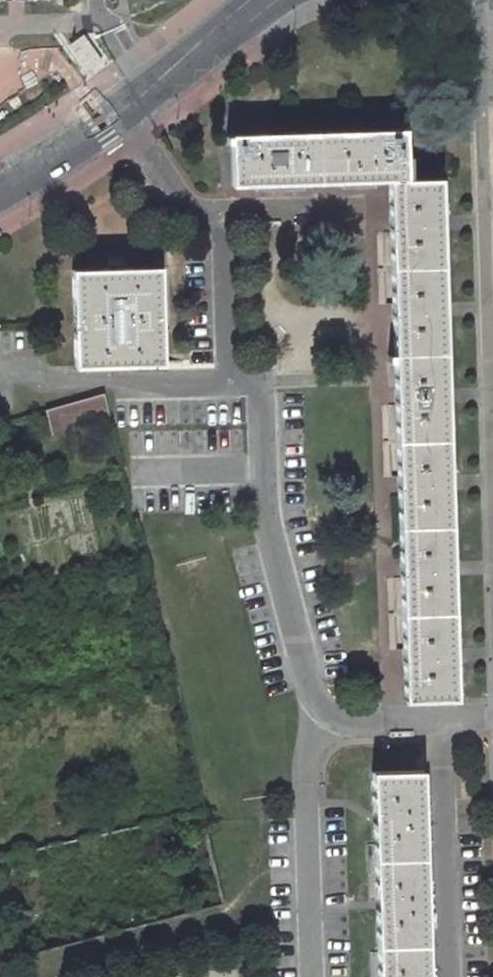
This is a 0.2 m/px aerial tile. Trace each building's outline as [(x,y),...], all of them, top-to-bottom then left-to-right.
[(408,129),(235,132),(235,183),(391,180),(394,321),(395,354),(395,362),(396,389),(398,496),(401,558),(404,700),(456,699),(455,663),(455,647),(453,574),(453,568),(453,562),(451,493),(451,483),(451,475),(449,409),(449,400),(448,388),(447,319),(447,309),(447,302),(444,229),(444,223),(444,215),(443,179),(409,179),(408,129)] [(168,258),(80,261),(83,358),(170,356),(168,258)] [(53,434),(83,426),(110,419),(104,393),(46,409),(53,434)] [(370,771),(371,822),(372,843),(375,909),(376,951),(377,976),(430,976),(423,770),(420,770),(370,771)]
